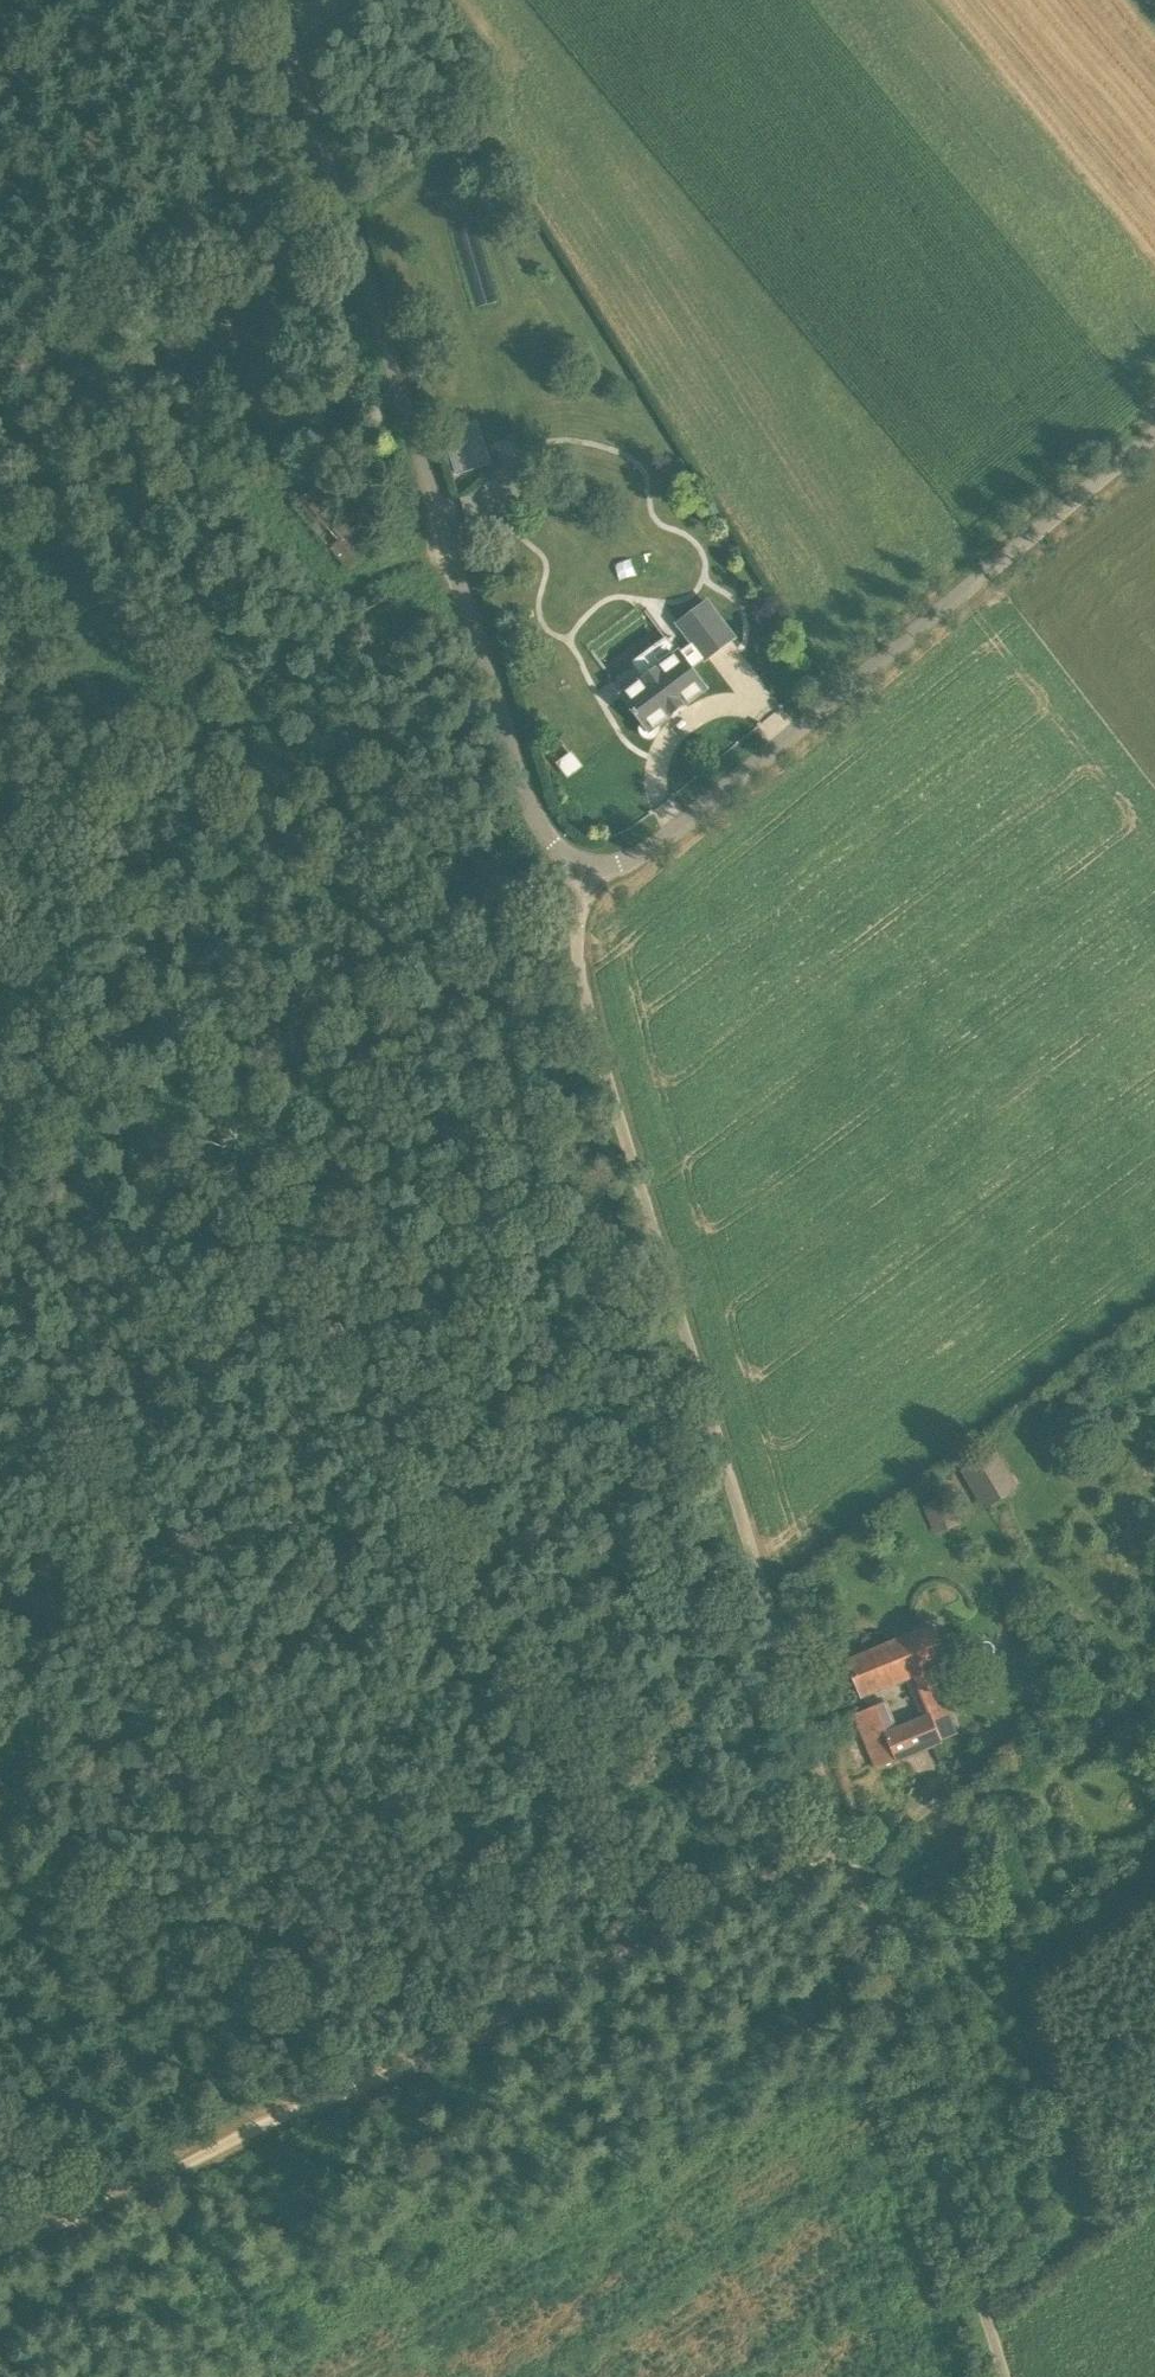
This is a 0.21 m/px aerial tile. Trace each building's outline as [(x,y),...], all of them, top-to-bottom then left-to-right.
[(346,578),(374,555),(324,495),(296,518),(346,578)] [(707,604),(679,626),(692,643),(657,671),(651,663),(639,672),(645,679),(622,695),(634,710),(632,712),(636,718),(638,717),(642,722),(640,727),(640,733),(643,737),(648,739),(654,739),(658,735),(660,730),(658,725),(706,689),(691,670),(734,639),(707,604)] [(961,1472),(983,1509),(1018,1488),(996,1452),(961,1472)] [(946,1495),(924,1504),(935,1533),(957,1524),(946,1495)] [(856,1714),(878,1768),(957,1734),(935,1681),(930,1667),(947,1660),(934,1626),(848,1661),(862,1695),(906,1676),(924,1719),(886,1734),(875,1706),(856,1714)]
